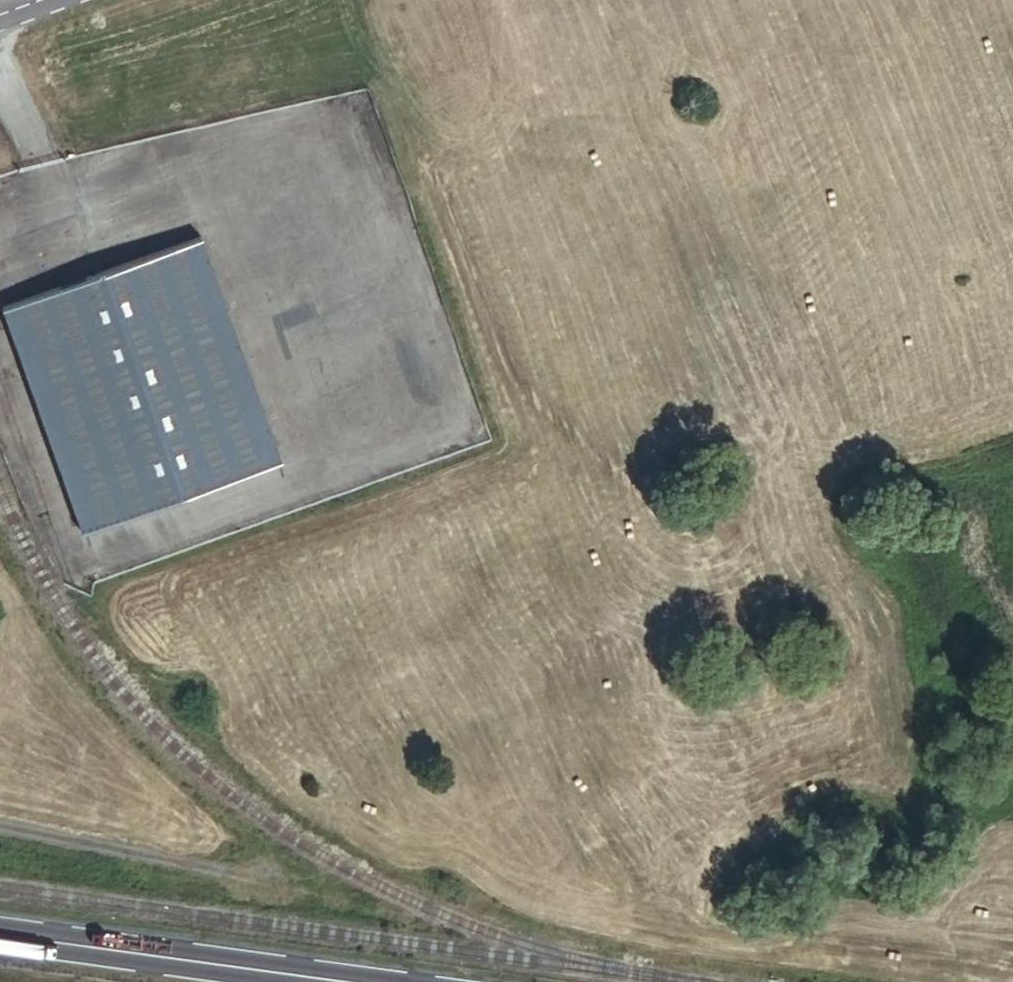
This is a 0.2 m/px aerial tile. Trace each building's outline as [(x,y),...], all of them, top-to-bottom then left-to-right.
[(280,466),(199,239),(2,310),(83,537),(280,466)]
